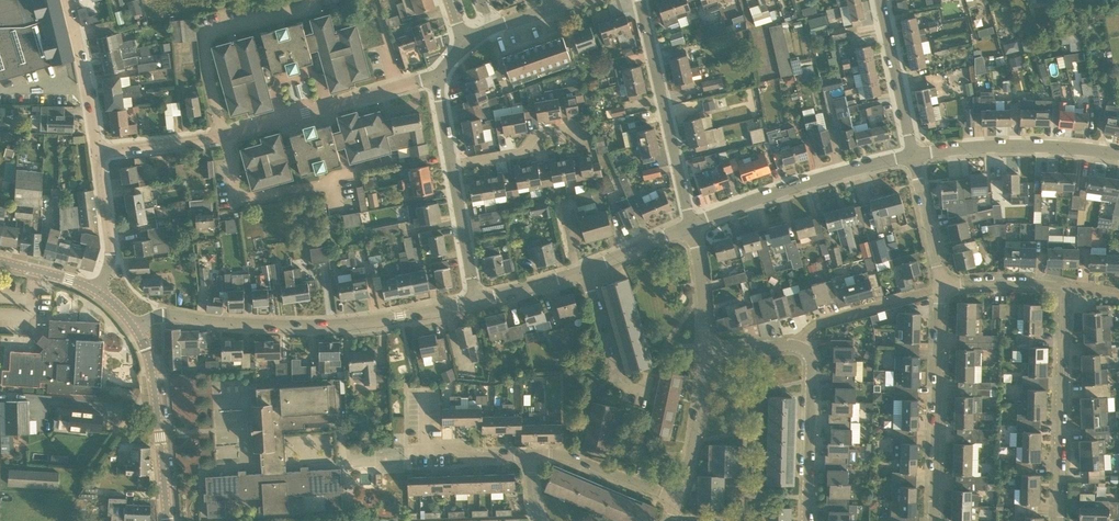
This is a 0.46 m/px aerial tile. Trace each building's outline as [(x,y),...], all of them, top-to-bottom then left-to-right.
[(53,64),(53,65),(74,60),(74,58),(68,35),(68,33),(68,34),(62,11),(62,9),(60,0),(0,0),(0,81),(53,64)] [(132,15),(143,12),(140,0),(131,0),(129,0),(132,15)] [(403,2),(397,4),(401,18),(408,15),(408,16),(435,7),(433,0),(403,0),(403,2)] [(661,14),(664,23),(665,23),(666,26),(679,22),(671,0),(669,0),(657,4),(661,14)] [(689,5),(687,0),(671,0),(679,22),(678,18),(692,14),(689,5)] [(701,1),(704,9),(718,5),(716,0),(701,0),(701,1)] [(762,4),(759,4),(762,12),(752,15),(755,26),(772,21),(766,2),(765,0),(760,0),(762,4)] [(848,25),(852,24),(853,26),(860,25),(859,19),(864,18),(861,2),(843,5),(848,25)] [(802,9),(804,16),(816,12),(814,5),(802,9)] [(806,18),(810,31),(826,26),(823,14),(806,18)] [(89,17),(80,20),(81,26),(82,27),(96,25),(100,24),(99,23),(98,15),(89,17)] [(331,92),(332,92),(349,87),(349,85),(354,84),(353,81),(370,76),(356,26),(338,30),(338,32),(334,34),(329,15),(311,20),(315,33),(306,35),(302,23),(262,34),(266,47),(256,49),(253,36),(235,41),(235,43),(232,44),(231,42),(213,47),(232,114),(249,110),(249,113),(254,111),(255,113),(273,108),(261,65),(270,62),(273,73),(288,69),(290,73),(299,70),(298,67),(313,62),(310,51),(319,48),(331,92)] [(388,28),(399,25),(401,24),(398,15),(386,19),(388,28)] [(633,37),(629,25),(626,15),(612,20),(617,35),(625,32),(627,39),(633,37)] [(903,32),(918,29),(916,17),(901,20),(903,32)] [(173,43),(186,41),(197,40),(194,18),(170,21),(173,43)] [(610,37),(617,35),(612,20),(598,24),(606,46),(612,44),(610,37)] [(100,24),(96,25),(97,31),(117,28),(117,27),(116,21),(100,24)] [(403,44),(433,34),(429,21),(412,27),(415,34),(412,35),(411,34),(392,40),(395,47),(403,44)] [(714,22),(703,26),(707,39),(726,33),(723,22),(715,25),(714,22)] [(769,27),(771,33),(784,30),(782,24),(769,27)] [(992,26),(986,28),(987,35),(991,34),(994,33),(992,26)] [(599,52),(594,38),(590,27),(572,33),(574,39),(568,41),(573,54),(587,49),(589,56),(599,52)] [(139,38),(134,40),(122,42),(120,33),(119,33),(119,30),(117,31),(117,28),(97,31),(99,38),(98,38),(101,51),(119,47),(120,48),(135,45),(141,44),(139,38)] [(833,39),(847,37),(845,28),(831,31),(833,39)] [(906,45),(921,42),(918,29),(903,32),(906,45)] [(771,33),(772,39),(785,36),(784,30),(771,33)] [(682,31),(669,35),(672,45),(685,42),(682,31)] [(1081,33),(1063,35),(1063,44),(1071,43),(1072,50),(1082,49),(1081,33)] [(418,45),(421,53),(437,47),(433,34),(403,44),(395,47),(399,60),(407,57),(405,51),(416,47),(415,46),(418,45)] [(772,39),(774,46),(786,43),(785,36),(772,39)] [(511,55),(503,58),(506,68),(511,80),(571,60),(566,47),(563,37),(524,50),(523,47),(522,47),(523,48),(518,50),(518,49),(511,52),(511,51),(510,52),(511,55)] [(1031,37),(1020,40),(1024,53),(1034,50),(1031,37)] [(908,57),(923,54),(921,42),(906,45),(908,57)] [(1005,54),(1018,51),(1015,42),(1003,45),(1005,54)] [(774,46),(775,52),(788,49),(786,43),(774,46)] [(136,52),(135,45),(120,48),(119,47),(101,51),(103,63),(112,61),(122,59),(121,54),(125,53),(125,55),(136,52)] [(858,61),(873,57),(870,45),(855,48),(858,61)] [(633,46),(622,49),(624,55),(635,52),(633,46)] [(789,55),(788,49),(775,52),(776,58),(789,55)] [(673,72),(690,68),(686,50),(674,53),(675,57),(670,59),(673,72)] [(1063,55),(1066,67),(1072,65),(1071,62),(1084,58),(1082,50),(1063,55)] [(911,70),(926,67),(923,54),(908,57),(911,70)] [(705,55),(697,57),(699,65),(707,63),(705,55)] [(778,64),(791,61),(790,58),(790,59),(789,55),(776,58),(778,64)] [(975,57),(975,73),(975,75),(986,72),(986,70),(984,65),(982,55),(975,57)] [(1020,56),(1009,58),(1011,67),(1022,65),(1020,56)] [(123,60),(122,59),(112,61),(103,63),(106,74),(125,70),(124,66),(138,63),(137,57),(123,60)] [(861,73),(876,70),(873,57),(858,61),(861,73)] [(618,58),(606,60),(608,68),(620,65),(618,58)] [(1103,58),(1103,69),(1111,69),(1111,58),(1103,58)] [(779,71),(792,67),(791,61),(778,64),(779,71)] [(139,71),(156,69),(155,62),(138,64),(139,71)] [(635,67),(634,62),(622,64),(626,82),(643,79),(640,65),(635,67)] [(489,75),(485,64),(467,70),(469,76),(466,78),(467,82),(485,76),(489,75)] [(801,66),(804,78),(815,75),(812,64),(801,66)] [(694,86),(692,76),(701,74),(699,66),(690,68),(673,72),(673,73),(670,74),(671,79),(674,79),(676,85),(681,84),(682,89),(694,86)] [(781,77),(794,74),(792,67),(779,71),(781,77)] [(863,86),(878,82),(876,70),(861,73),(863,86)] [(489,87),(485,76),(467,82),(469,89),(465,90),(467,94),(484,88),(489,87)] [(105,94),(139,90),(139,85),(120,87),(119,77),(103,79),(105,94)] [(821,83),(823,91),(843,87),(841,78),(821,83)] [(626,82),(630,100),(641,98),(640,93),(646,92),(643,79),(626,82)] [(704,91),(715,88),(723,87),(721,79),(703,82),(704,91)] [(535,90),(545,89),(544,81),(534,82),(535,90)] [(1051,83),(1054,98),(1061,96),(1058,81),(1051,83)] [(878,82),(863,86),(858,87),(860,99),(881,95),(878,82)] [(935,87),(928,88),(927,82),(920,84),(921,89),(915,90),(919,107),(932,104),(930,97),(937,95),(935,87)] [(1091,86),(1091,82),(1082,84),(1083,96),(1092,94),(1091,86)] [(951,98),(973,94),(971,83),(949,87),(951,98)] [(563,91),(567,116),(568,119),(574,118),(573,115),(579,114),(577,102),(584,101),(580,84),(563,87),(563,91)] [(1101,107),(1100,96),(1098,85),(1091,86),(1092,94),(1093,94),(1095,108),(1101,107)] [(491,106),(484,88),(467,94),(466,94),(468,101),(465,102),(469,113),(481,109),(491,106)] [(107,109),(118,108),(123,107),(122,97),(140,95),(139,90),(105,94),(107,109)] [(201,115),(199,104),(197,90),(185,92),(189,117),(201,115)] [(563,91),(557,92),(556,90),(545,92),(546,94),(550,123),(556,122),(555,118),(561,117),(567,116),(563,91)] [(545,124),(550,123),(546,94),(534,96),(535,103),(529,104),(531,117),(537,116),(538,121),(545,120),(545,124)] [(838,118),(843,117),(846,130),(838,131),(842,148),(857,145),(854,132),(850,112),(849,112),(848,106),(847,101),(846,96),(833,99),(838,118)] [(713,98),(702,101),(704,110),(715,107),(713,98)] [(981,101),(981,111),(982,126),(996,125),(996,110),(996,100),(981,101)] [(1005,109),(996,110),(996,125),(1011,125),(1010,100),(1004,100),(1005,109)] [(1035,125),(1035,109),(1026,109),(1027,100),(1021,100),(1020,125),(1035,125)] [(172,102),(173,115),(181,114),(179,101),(172,102)] [(1049,126),(1050,101),(1044,101),(1044,110),(1035,109),(1035,125),(1049,126)] [(165,103),(167,118),(168,129),(175,128),(173,115),(172,102),(165,103)] [(1060,102),(1058,126),(1073,128),(1074,112),(1065,111),(1066,102),(1060,102)] [(1074,112),(1073,128),(1087,129),(1090,104),(1084,103),(1083,112),(1074,112)] [(524,111),(512,113),(516,136),(522,135),(521,131),(527,130),(525,118),(531,117),(529,104),(523,105),(524,111)] [(849,112),(850,112),(859,110),(857,104),(848,106),(849,112)] [(866,108),(868,115),(884,112),(882,104),(866,108)] [(936,126),(935,120),(942,118),(939,105),(932,107),(932,104),(919,107),(922,123),(927,122),(929,127),(936,126)] [(75,116),(64,115),(62,115),(63,106),(42,106),(42,123),(49,123),(48,131),(74,132),(75,116)] [(613,117),(615,116),(626,114),(624,106),(611,109),(611,110),(606,111),(608,119),(613,118),(613,117)] [(974,126),(974,107),(966,107),(967,126),(974,126)] [(138,132),(137,124),(128,125),(127,109),(110,111),(112,135),(138,132)] [(459,129),(460,133),(483,129),(483,130),(496,127),(495,121),(495,120),(485,121),(485,124),(482,124),(481,118),(484,118),(481,109),(469,113),(471,120),(462,122),(463,128),(459,129)] [(411,156),(429,153),(427,143),(426,143),(424,143),(422,127),(420,112),(391,117),(392,119),(382,121),(379,111),(358,117),(356,112),(338,117),(342,131),(333,134),(331,125),(315,129),(314,125),(305,128),(306,132),(290,136),(293,145),(284,147),(280,133),(262,138),(263,144),(242,150),(247,167),(249,167),(250,171),(248,171),(253,189),(292,178),(288,162),(297,159),(302,176),(342,164),(337,148),(346,145),(351,162),(390,151),(390,149),(409,146),(411,156)] [(684,121),(687,134),(704,130),(714,128),(711,116),(701,118),(700,112),(688,115),(689,120),(684,121)] [(502,120),(499,120),(495,121),(496,127),(497,134),(504,133),(504,134),(511,133),(511,137),(516,136),(512,113),(501,115),(502,120)] [(832,151),(827,129),(819,131),(815,114),(804,117),(807,129),(812,127),(813,133),(818,154),(832,151)] [(1118,130),(1118,117),(1107,115),(1104,132),(1118,135),(1118,130)] [(878,126),(871,128),(874,141),(890,137),(887,124),(885,119),(877,121),(878,126)] [(648,129),(647,124),(636,127),(636,130),(628,132),(631,147),(640,145),(657,141),(654,128),(648,129)] [(753,143),(766,140),(763,127),(750,130),(753,143)] [(805,143),(799,144),(794,127),(787,129),(789,136),(792,146),(796,161),(809,158),(805,143)] [(857,145),(874,141),(871,128),(854,132),(857,145)] [(485,141),(483,130),(483,129),(460,133),(461,139),(465,138),(466,145),(474,143),(476,150),(489,147),(487,141),(485,141)] [(704,131),(704,130),(687,134),(690,147),(695,146),(696,151),(708,148),(707,144),(716,142),(713,129),(704,131)] [(792,146),(789,136),(787,129),(783,130),(781,131),(783,138),(786,148),(780,150),(784,165),(796,161),(792,146)] [(597,147),(605,145),(603,136),(595,138),(597,147)] [(657,141),(640,145),(644,163),(655,160),(654,155),(659,154),(657,141)] [(769,141),(764,143),(767,153),(773,151),(769,141)] [(605,145),(597,147),(599,154),(607,152),(605,146),(605,145)] [(726,151),(719,153),(722,162),(721,164),(717,165),(718,168),(710,171),(716,190),(730,185),(726,172),(733,170),(729,160),(726,151)] [(764,152),(758,154),(759,159),(752,161),(757,176),(771,171),(764,152)] [(600,163),(592,164),(591,155),(584,157),(583,153),(578,154),(580,166),(582,176),(594,174),(594,177),(603,176),(600,163)] [(580,166),(574,167),(572,155),(567,156),(568,160),(561,161),(565,179),(576,177),(577,180),(583,179),(582,176),(580,166)] [(710,171),(707,163),(705,156),(693,159),(694,166),(700,165),(702,173),(696,175),(703,194),(716,190),(710,171)] [(553,182),(565,179),(561,161),(555,162),(554,158),(549,159),(551,171),(545,172),(547,185),(554,184),(553,182)] [(729,160),(733,170),(738,168),(743,181),(757,176),(752,161),(744,164),(743,159),(736,161),(735,158),(729,160)] [(212,176),(211,160),(202,161),(204,176),(212,176)] [(418,161),(407,163),(405,163),(406,169),(404,169),(405,179),(399,180),(400,184),(431,179),(428,165),(419,167),(418,161)] [(541,187),(547,185),(545,172),(539,173),(537,161),(532,162),(532,166),(526,167),(529,186),(530,191),(542,189),(541,187)] [(123,183),(134,181),(139,181),(137,172),(144,171),(143,164),(121,168),(123,183)] [(517,182),(511,183),(513,196),(519,195),(518,188),(529,186),(526,167),(520,168),(519,164),(514,165),(517,182)] [(644,179),(651,178),(661,175),(659,167),(642,171),(644,179)] [(20,252),(41,254),(42,233),(37,233),(38,216),(41,216),(43,172),(17,169),(16,190),(15,197),(15,205),(17,205),(15,218),(18,218),(24,219),(21,238),(22,238),(20,252)] [(506,194),(507,197),(509,209),(515,208),(513,196),(511,183),(509,174),(503,175),(503,172),(497,173),(498,176),(492,178),(495,196),(506,194)] [(1042,180),(1041,188),(1057,189),(1058,172),(1058,173),(1042,172),(1042,179),(1041,179),(1042,180)] [(1058,172),(1057,189),(1073,190),(1074,181),(1074,180),(1074,173),(1059,173),(1059,172),(1058,172)] [(622,187),(618,177),(618,176),(611,179),(609,174),(603,176),(607,193),(622,187)] [(634,194),(625,174),(618,177),(622,187),(627,197),(634,194)] [(1025,203),(1025,196),(1019,196),(1019,192),(1018,174),(1003,174),(1004,193),(1011,192),(1012,203),(1025,203)] [(479,176),(480,180),(484,198),(495,196),(492,178),(485,179),(485,175),(479,176)] [(1083,226),(1085,210),(1087,191),(1102,193),(1105,177),(1104,177),(1089,175),(1088,181),(1087,181),(1087,182),(1088,182),(1087,190),(1080,189),(1079,196),(1078,209),(1077,226),(1083,226)] [(966,214),(974,212),(973,199),(977,198),(976,193),(987,192),(986,176),(970,177),(971,185),(964,185),(963,179),(963,185),(964,193),(966,214)] [(480,180),(474,181),(473,177),(468,178),(472,201),(484,198),(480,180)] [(1116,202),(1114,214),(1110,228),(1118,229),(1118,222),(1118,201),(1117,201),(1118,195),(1118,189),(1118,179),(1105,177),(1102,193),(1101,199),(1116,202)] [(408,197),(423,194),(433,192),(431,179),(400,184),(401,189),(407,188),(408,197)] [(957,216),(966,214),(964,193),(957,194),(956,180),(940,181),(942,199),(950,198),(950,207),(956,206),(957,216)] [(128,210),(145,207),(144,202),(153,200),(150,184),(137,187),(138,193),(125,196),(128,210)] [(659,197),(652,200),(658,214),(672,208),(663,188),(656,190),(659,197)] [(16,190),(9,189),(8,196),(15,197),(16,190)] [(83,226),(87,226),(98,224),(93,189),(78,191),(83,226)] [(574,194),(576,201),(592,196),(590,190),(574,194)] [(899,193),(884,197),(889,214),(891,220),(898,218),(900,225),(907,223),(899,193)] [(1079,196),(1072,195),(1071,209),(1078,209),(1079,196)] [(594,202),(592,196),(576,201),(578,207),(594,202)] [(642,196),(636,199),(639,207),(645,220),(658,214),(652,200),(645,203),(642,196)] [(48,240),(44,257),(54,259),(59,236),(61,229),(60,229),(60,207),(59,197),(54,197),(54,207),(55,228),(52,227),(48,240)] [(638,223),(632,209),(627,197),(616,202),(619,210),(616,211),(619,219),(622,217),(627,228),(638,223)] [(881,216),(889,214),(884,197),(869,201),(878,231),(885,229),(881,216)] [(212,211),(211,202),(211,199),(189,201),(192,222),(197,221),(197,229),(214,228),(212,211)] [(378,199),(369,200),(371,209),(379,207),(378,199)] [(542,204),(530,206),(531,214),(543,212),(544,217),(552,216),(550,202),(542,204)] [(414,218),(416,225),(436,222),(435,221),(434,218),(440,217),(437,203),(417,206),(419,217),(414,218)] [(993,205),(993,208),(994,217),(994,219),(1002,218),(1000,204),(993,205)] [(839,209),(848,243),(850,251),(857,250),(851,227),(849,227),(848,225),(858,222),(859,227),(865,225),(860,205),(854,207),(854,205),(839,209)] [(60,229),(61,229),(79,229),(78,206),(60,207),(60,229)] [(130,225),(140,223),(143,223),(144,229),(144,230),(148,229),(158,228),(155,212),(146,213),(145,207),(128,210),(130,225)] [(599,237),(613,233),(606,210),(598,212),(597,208),(591,209),(599,237)] [(986,219),(994,217),(993,208),(984,210),(986,219)] [(599,237),(591,209),(584,211),(584,209),(577,211),(586,241),(587,241),(590,243),(595,241),(597,238),(599,237)] [(841,245),(848,243),(839,209),(824,213),(828,230),(838,227),(839,230),(837,230),(841,245)] [(347,227),(363,224),(361,211),(344,215),(347,227)] [(500,224),(498,211),(492,212),(494,218),(481,221),(482,227),(500,224)] [(480,214),(481,221),(494,218),(492,212),(480,214)] [(967,223),(978,220),(976,212),(974,212),(966,214),(957,216),(958,222),(947,225),(951,240),(969,236),(967,223)] [(813,226),(812,219),(811,216),(795,220),(799,237),(811,234),(812,241),(824,238),(821,224),(813,226)] [(18,237),(21,238),(24,219),(18,218),(16,227),(3,225),(1,243),(17,245),(18,237)] [(538,219),(532,220),(535,230),(540,229),(538,219)] [(378,235),(389,233),(400,231),(399,223),(376,228),(378,235)] [(482,227),(483,235),(506,231),(505,223),(500,224),(482,227)] [(796,240),(790,241),(786,223),(785,223),(782,224),(768,228),(770,233),(773,244),(773,246),(783,243),(788,260),(791,259),(793,269),(803,266),(802,265),(801,259),(800,256),(797,243),(796,240)] [(180,226),(181,240),(190,239),(188,225),(180,226)] [(531,235),(529,225),(522,226),(525,236),(531,235)] [(136,256),(147,254),(154,253),(152,245),(163,243),(161,227),(158,228),(148,229),(149,239),(134,241),(136,256)] [(369,227),(362,228),(364,238),(371,237),(369,227)] [(430,242),(433,255),(446,253),(443,234),(432,236),(431,231),(418,233),(421,244),(430,242)] [(761,242),(759,236),(758,231),(741,235),(743,240),(745,251),(758,247),(761,259),(762,258),(767,275),(775,273),(770,256),(767,245),(766,240),(761,242)] [(388,234),(390,242),(397,241),(395,232),(388,234)] [(100,237),(89,234),(87,233),(82,234),(82,242),(86,244),(80,266),(94,270),(101,247),(100,237)] [(998,251),(999,238),(999,235),(991,237),(990,251),(998,251)] [(63,241),(64,238),(59,236),(54,259),(67,263),(72,244),(72,243),(63,241)] [(430,290),(430,289),(426,272),(426,269),(414,272),(414,269),(417,269),(418,267),(416,260),(419,259),(417,247),(414,248),(412,237),(405,238),(407,251),(415,293),(421,291),(422,291),(424,292),(427,292),(428,290),(430,290)] [(555,262),(551,242),(542,244),(541,238),(532,240),(538,266),(555,262)] [(719,259),(735,255),(732,244),(731,238),(714,242),(715,247),(714,247),(714,248),(716,248),(719,259)] [(874,256),(875,262),(889,258),(889,260),(900,257),(898,247),(886,250),(883,238),(869,242),(874,256)] [(86,244),(82,242),(72,240),(72,243),(72,244),(67,263),(80,266),(86,244)] [(979,252),(978,252),(976,240),(956,245),(958,252),(954,253),(957,269),(979,264),(982,259),(980,253),(979,252)] [(863,258),(873,256),(869,241),(859,244),(863,258)] [(1020,248),(1019,265),(1034,265),(1034,266),(1035,266),(1035,241),(1020,241),(1020,248)] [(1063,242),(1048,242),(1047,266),(1048,266),(1062,266),(1063,249),(1063,242)] [(1078,249),(1074,249),(1075,242),(1063,242),(1063,249),(1062,266),(1077,266),(1077,267),(1078,267),(1078,249)] [(502,260),(501,253),(500,253),(499,247),(494,248),(493,244),(483,247),(484,252),(485,257),(483,257),(485,264),(487,264),(489,277),(505,273),(505,272),(514,270),(511,258),(502,260)] [(327,247),(311,249),(313,264),(329,261),(327,247)] [(843,263),(839,247),(828,249),(833,266),(843,263)] [(1019,265),(1020,248),(1005,247),(1004,265),(1005,265),(1005,264),(1019,265)] [(408,273),(396,275),(400,295),(401,295),(403,297),(407,296),(408,294),(409,294),(415,293),(407,251),(399,252),(400,258),(401,258),(403,271),(405,271),(407,270),(408,273)] [(1106,254),(1090,254),(1090,262),(1089,262),(1089,263),(1090,263),(1090,270),(1105,270),(1105,271),(1106,271),(1106,254)] [(1106,271),(1106,270),(1115,271),(1115,274),(1118,274),(1118,255),(1106,254),(1106,271)] [(908,255),(900,257),(889,260),(891,267),(902,264),(906,278),(898,280),(900,287),(913,284),(911,277),(921,274),(917,259),(910,261),(908,255)] [(875,262),(874,256),(864,259),(867,270),(877,268),(875,262)] [(350,269),(358,268),(356,257),(348,258),(350,269)] [(343,270),(350,269),(348,258),(341,259),(343,270)] [(437,262),(438,269),(435,270),(426,272),(430,289),(438,288),(452,286),(448,260),(437,262)] [(131,273),(150,272),(149,261),(130,262),(131,273)] [(400,295),(396,275),(397,277),(389,279),(389,274),(386,261),(370,264),(373,277),(381,275),(385,298),(400,295)] [(278,263),(270,264),(274,288),(275,288),(274,284),(281,283),(278,263)] [(257,282),(251,283),(251,286),(252,290),(254,306),(269,305),(268,289),(274,288),(270,264),(262,266),(263,275),(256,275),(257,282)] [(208,271),(207,271),(206,267),(199,268),(201,285),(209,284),(208,271)] [(293,269),(297,301),(311,299),(309,290),(317,289),(315,279),(302,281),(300,268),(293,269)] [(284,302),(297,301),(293,269),(285,270),(287,285),(281,286),(284,302)] [(723,277),(726,285),(747,280),(745,272),(723,277)] [(853,276),(855,283),(859,299),(874,295),(872,288),(879,286),(875,273),(868,275),(868,272),(853,276)] [(228,291),(229,303),(229,307),(245,306),(244,290),(243,290),(243,287),(251,286),(251,283),(249,274),(242,274),(242,277),(233,277),(233,274),(225,274),(225,275),(224,275),(226,291),(228,291)] [(859,299),(855,283),(847,286),(844,274),(831,278),(831,280),(836,298),(843,296),(845,302),(859,299)] [(217,289),(209,289),(207,311),(222,313),(224,297),(220,297),(220,291),(226,291),(224,275),(217,275),(217,289)] [(352,280),(355,298),(370,295),(367,277),(352,280)] [(151,293),(162,293),(173,292),(173,286),(163,286),(162,278),(144,279),(145,292),(151,291),(151,293)] [(647,345),(627,278),(615,282),(615,283),(603,286),(603,285),(602,285),(605,293),(628,375),(632,374),(631,372),(653,366),(647,345)] [(355,298),(352,280),(338,282),(341,300),(355,298)] [(837,302),(836,298),(831,280),(825,282),(824,281),(811,285),(818,307),(817,305),(827,302),(828,304),(837,302)] [(805,311),(818,307),(811,285),(812,287),(799,291),(799,292),(793,294),(798,315),(806,313),(805,311)] [(585,313),(582,303),(576,305),(573,293),(561,297),(562,298),(558,299),(558,297),(556,298),(561,316),(570,314),(571,317),(585,313)] [(750,295),(753,306),(758,323),(768,321),(767,318),(777,316),(778,318),(772,295),(762,298),(760,293),(750,295)] [(772,295),(778,318),(790,315),(791,317),(798,315),(793,294),(786,296),(785,294),(773,298),(772,295)] [(548,317),(545,318),(541,302),(524,307),(528,321),(523,323),(525,334),(551,327),(548,317)] [(748,326),(758,323),(753,306),(746,308),(745,305),(740,306),(738,302),(725,306),(728,316),(725,317),(729,331),(743,328),(742,323),(747,322),(748,326)] [(975,303),(957,302),(957,303),(958,303),(958,318),(975,318),(982,318),(982,303),(975,303)] [(1000,303),(1000,305),(999,318),(1010,318),(1010,303),(1000,303)] [(1035,303),(1035,304),(1016,304),(1016,309),(1018,309),(1017,319),(1041,319),(1042,305),(1042,304),(1035,304),(1035,303)] [(1084,327),(1101,326),(1101,316),(1108,316),(1108,305),(1096,305),(1096,312),(1090,312),(1090,311),(1089,311),(1089,312),(1083,312),(1083,313),(1084,327)] [(485,317),(489,333),(491,341),(504,338),(505,342),(525,337),(525,334),(523,323),(508,327),(504,312),(485,317)] [(896,315),(896,327),(920,328),(920,313),(899,312),(896,315)] [(871,316),(874,328),(881,327),(877,314),(871,316)] [(960,333),(975,333),(975,318),(958,318),(957,332),(957,333),(960,333)] [(1017,319),(1017,340),(1033,340),(1033,334),(1041,334),(1043,334),(1043,327),(1041,327),(1041,319),(1017,319)] [(100,322),(69,321),(50,320),(49,338),(51,339),(40,353),(11,351),(10,371),(2,370),(1,385),(48,387),(48,392),(101,395),(101,386),(102,386),(103,375),(105,340),(99,340),(100,322)] [(482,348),(479,349),(475,334),(472,335),(470,325),(457,328),(461,347),(469,345),(472,361),(485,358),(482,348)] [(1101,326),(1084,327),(1084,341),(1084,342),(1095,341),(1095,348),(1111,347),(1110,326),(1101,326)] [(566,327),(558,329),(563,349),(572,347),(566,327)] [(920,342),(920,328),(896,327),(895,349),(909,349),(909,342),(920,342)] [(200,348),(199,331),(181,331),(180,328),(164,329),(165,348),(180,348),(190,348),(200,348)] [(563,349),(558,329),(549,332),(555,352),(563,349)] [(436,339),(435,335),(435,334),(419,336),(423,356),(432,354),(433,361),(448,359),(444,338),(436,339)] [(251,367),(251,362),(251,353),(243,353),(242,341),(234,341),(234,339),(223,339),(223,360),(234,360),(234,357),(242,357),(242,367),(251,367)] [(833,360),(857,361),(857,360),(854,360),(854,347),(853,347),(853,340),(831,339),(831,347),(834,347),(833,360)] [(111,355),(120,354),(120,340),(111,341),(111,355)] [(1021,361),(1029,361),(1048,362),(1049,358),(1047,358),(1047,348),(1047,347),(1033,347),(1033,340),(1017,340),(1017,350),(1020,350),(1022,354),(1021,361)] [(264,358),(281,358),(281,343),(274,343),(274,341),(255,341),(255,353),(264,353),(264,358)] [(340,359),(340,341),(319,342),(320,359),(320,373),(330,373),(330,366),(340,365),(340,359)] [(1096,354),(1085,355),(1081,355),(1081,356),(1082,356),(1082,369),(1080,370),(1100,369),(1099,355),(1112,354),(1111,347),(1095,348),(1096,354)] [(188,366),(188,355),(200,355),(200,348),(190,348),(180,348),(165,348),(166,369),(182,368),(182,366),(188,366)] [(908,356),(909,349),(895,349),(895,370),(919,371),(919,356),(908,356)] [(981,365),(981,356),(973,356),(974,350),(959,349),(956,349),(956,350),(957,350),(956,365),(974,365),(981,365)] [(384,381),(384,377),(383,366),(376,367),(374,350),(349,353),(351,370),(363,369),(365,384),(376,383),(376,382),(384,381)] [(856,374),(857,361),(833,360),(836,360),(836,370),(833,370),(833,380),(855,381),(855,374),(856,374)] [(109,361),(109,370),(117,370),(118,361),(109,361)] [(206,369),(219,369),(219,361),(206,361),(206,369)] [(1022,375),(1022,383),(1039,383),(1039,376),(1047,377),(1047,376),(1046,376),(1047,365),(1048,365),(1048,362),(1029,361),(1029,375),(1022,375)] [(276,382),(287,382),(288,382),(286,363),(275,363),(276,382)] [(955,380),(958,380),(973,381),(974,365),(956,365),(956,379),(955,379),(955,380)] [(292,380),(308,380),(316,380),(315,366),(308,366),(308,368),(292,369),(292,380)] [(1100,369),(1080,370),(1082,370),(1083,384),(1083,385),(1085,384),(1085,391),(1110,390),(1110,382),(1107,383),(1107,369),(1100,369)] [(454,370),(443,371),(445,381),(456,379),(454,370)] [(683,375),(673,373),(662,370),(658,387),(680,391),(683,375)] [(895,385),(894,392),(908,392),(908,386),(919,386),(919,371),(895,370),(893,370),(893,385),(895,385)] [(832,401),(855,402),(856,388),(855,388),(855,381),(833,380),(832,391),(835,391),(835,401),(832,401)] [(1038,389),(1039,383),(1022,383),(1022,404),(1047,404),(1047,401),(1046,401),(1046,390),(1038,389)] [(338,421),(336,397),(329,397),(328,384),(280,387),(280,388),(275,388),(275,387),(258,388),(256,388),(256,389),(257,389),(258,405),(254,406),(254,405),(253,406),(253,407),(254,422),(253,423),(253,426),(255,426),(256,430),(254,430),(254,433),(255,433),(256,449),(256,450),(257,450),(261,450),(262,466),(261,466),(261,467),(263,467),(263,466),(264,473),(247,474),(246,470),(238,471),(239,475),(206,477),(207,493),(204,493),(205,501),(207,501),(208,517),(226,516),(225,500),(263,497),(264,506),(259,506),(259,513),(264,512),(264,514),(289,512),(288,496),(302,495),(304,511),(343,509),(342,492),(345,492),(344,484),(341,485),(340,468),(309,470),(309,466),(301,467),(301,471),(285,472),(284,465),(286,465),(284,430),(305,429),(305,423),(338,421)] [(677,407),(680,391),(658,387),(655,403),(677,407)] [(1079,412),(1106,411),(1108,411),(1107,397),(1111,397),(1110,390),(1085,391),(1085,397),(1080,398),(1081,409),(1079,409),(1079,412)] [(3,392),(4,400),(16,399),(15,391),(3,392)] [(902,399),(902,414),(918,414),(918,400),(907,399),(908,392),(894,392),(894,399),(902,399)] [(793,477),(795,395),(792,395),(792,397),(769,396),(769,418),(769,426),(767,484),(793,485),(793,477)] [(955,412),(972,412),(973,397),(955,396),(955,397),(956,397),(955,412)] [(29,433),(29,432),(29,401),(11,401),(7,401),(7,431),(8,434),(28,433),(29,433)] [(859,402),(855,402),(832,401),(832,414),(829,414),(829,422),(859,422),(859,402)] [(590,417),(618,424),(621,408),(594,402),(590,417)] [(673,424),(677,407),(655,403),(652,419),(673,424)] [(1017,414),(1017,425),(1039,425),(1039,419),(1046,419),(1046,418),(1045,418),(1046,408),(1047,408),(1047,404),(1022,404),(1021,414),(1017,414)] [(104,415),(94,414),(95,412),(61,408),(60,418),(70,419),(69,430),(86,431),(86,429),(102,430),(104,415)] [(452,424),(456,424),(456,408),(442,408),(442,426),(452,426),(452,424)] [(460,426),(469,426),(469,408),(456,408),(456,424),(460,424),(460,426)] [(482,423),(482,416),(482,408),(469,408),(469,426),(478,426),(478,424),(482,423)] [(1107,425),(1106,411),(1079,412),(1080,416),(1081,416),(1082,426),(1082,427),(1085,427),(1086,433),(1109,432),(1109,425),(1107,425)] [(954,427),(972,427),(972,419),(978,420),(978,412),(972,412),(955,412),(955,426),(954,426),(954,427)] [(918,429),(918,414),(902,414),(902,429),(893,428),(893,436),(906,436),(907,429),(918,429)] [(487,435),(496,434),(495,416),(482,416),(482,423),(482,432),(487,432),(487,435)] [(504,432),(509,432),(508,416),(495,416),(496,434),(505,434),(504,432)] [(522,434),(522,424),(522,416),(508,416),(509,432),(513,432),(513,434),(522,434)] [(590,417),(587,432),(612,438),(615,439),(618,424),(590,417)] [(670,440),(673,424),(652,419),(648,435),(670,440)] [(860,422),(859,422),(829,422),(829,432),(831,432),(831,442),(828,442),(852,443),(860,443),(860,422)] [(531,440),(535,440),(535,424),(522,424),(522,434),(522,443),(531,443),(531,440)] [(540,442),(548,442),(548,424),(535,424),(535,440),(540,440),(540,442)] [(557,440),(562,440),(562,424),(548,424),(548,442),(557,442),(557,440)] [(1017,425),(1017,432),(1016,446),(1022,446),(1042,447),(1040,446),(1041,433),(1041,432),(1039,432),(1039,425),(1017,425)] [(587,432),(583,447),(583,448),(608,453),(612,438),(587,432)] [(1078,452),(1078,455),(1106,454),(1105,440),(1110,440),(1109,432),(1086,433),(1086,440),(1079,440),(1079,441),(1080,451),(1078,452)] [(906,443),(906,436),(893,436),(893,457),(901,458),(917,458),(917,443),(906,443)] [(852,443),(828,442),(828,455),(825,455),(825,463),(847,463),(847,456),(849,456),(849,443),(852,443)] [(972,444),(957,443),(954,443),(954,444),(955,444),(954,459),(971,459),(972,444)] [(709,460),(737,461),(738,445),(709,444),(709,460)] [(151,447),(148,447),(133,446),(132,465),(118,464),(118,473),(132,474),(150,474),(151,447)] [(1016,467),(1032,468),(1032,461),(1040,462),(1040,461),(1040,447),(1042,447),(1022,446),(1022,460),(1016,460),(1016,467)] [(1089,476),(1105,475),(1105,469),(1106,469),(1106,454),(1078,455),(1078,459),(1080,459),(1081,469),(1080,469),(1081,470),(1088,469),(1089,476)] [(916,473),(917,458),(901,458),(901,472),(892,472),(892,479),(905,479),(906,472),(916,473)] [(971,474),(971,459),(954,459),(954,473),(953,473),(953,474),(971,474)] [(724,476),(737,476),(737,461),(709,460),(708,476),(724,476)] [(847,470),(847,463),(825,463),(825,470),(827,470),(827,483),(850,484),(848,483),(848,470),(847,470)] [(1016,467),(1016,475),(1015,475),(1014,489),(1041,489),(1039,489),(1039,475),(1040,475),(1040,474),(1032,474),(1032,468),(1016,467)] [(658,508),(642,501),(641,504),(554,468),(545,490),(620,520),(652,520),(658,508)] [(9,470),(8,484),(59,487),(60,473),(9,470)] [(491,492),(503,491),(502,471),(497,471),(497,474),(491,474),(491,492)] [(503,491),(515,491),(515,473),(508,474),(508,471),(502,471),(503,491)] [(468,493),(480,492),(479,472),(474,472),(474,475),(467,475),(468,493)] [(491,492),(491,474),(484,474),(484,472),(479,472),(480,492),(491,492)] [(432,494),(444,493),(443,476),(437,476),(437,473),(431,474),(432,494)] [(456,493),(455,473),(450,473),(450,476),(443,476),(444,493),(456,493)] [(468,493),(467,475),(460,475),(460,473),(455,473),(456,493),(468,493)] [(420,494),(420,477),(413,477),(413,474),(407,474),(408,495),(420,494)] [(420,494),(432,494),(431,474),(426,474),(426,476),(420,477),(420,494)] [(698,491),(724,492),(724,476),(708,476),(699,475),(698,491)] [(905,486),(905,479),(892,479),(892,486),(892,501),(916,501),(916,486),(905,486)] [(850,497),(850,484),(827,483),(830,484),(829,494),(827,494),(827,504),(849,504),(849,497),(850,497)] [(1079,495),(1079,486),(1071,485),(1071,495),(1079,495)] [(84,487),(79,496),(98,496),(98,488),(84,487)] [(1015,510),(1038,510),(1038,504),(1039,504),(1039,503),(1041,502),(1041,499),(1039,498),(1039,490),(1041,490),(1041,489),(1014,489),(1014,507),(1015,507),(1015,510)] [(978,494),(970,494),(971,491),(953,490),(953,491),(953,506),(978,506),(978,494)] [(698,507),(723,507),(724,492),(698,491),(698,507)] [(1084,507),(1080,507),(1079,520),(1094,520),(1095,500),(1084,500),(1084,507)] [(1109,502),(1109,501),(1095,500),(1094,520),(1109,520),(1109,518),(1118,518),(1118,511),(1118,502),(1109,502)] [(140,505),(114,503),(114,501),(102,501),(102,502),(106,507),(109,513),(113,513),(113,520),(139,520),(150,520),(151,505),(140,505)] [(891,520),(904,520),(904,516),(915,516),(916,501),(892,501),(891,520)] [(829,520),(849,520),(850,511),(849,511),(849,504),(827,504),(826,511),(829,511),(829,520)] [(978,506),(953,506),(952,520),(953,520),(978,520),(979,506),(978,506)] [(791,508),(763,507),(762,520),(791,520),(791,508)] [(1015,510),(1015,516),(1015,517),(1025,517),(1025,520),(1043,520),(1043,518),(1043,517),(1037,517),(1038,510),(1015,510)]
